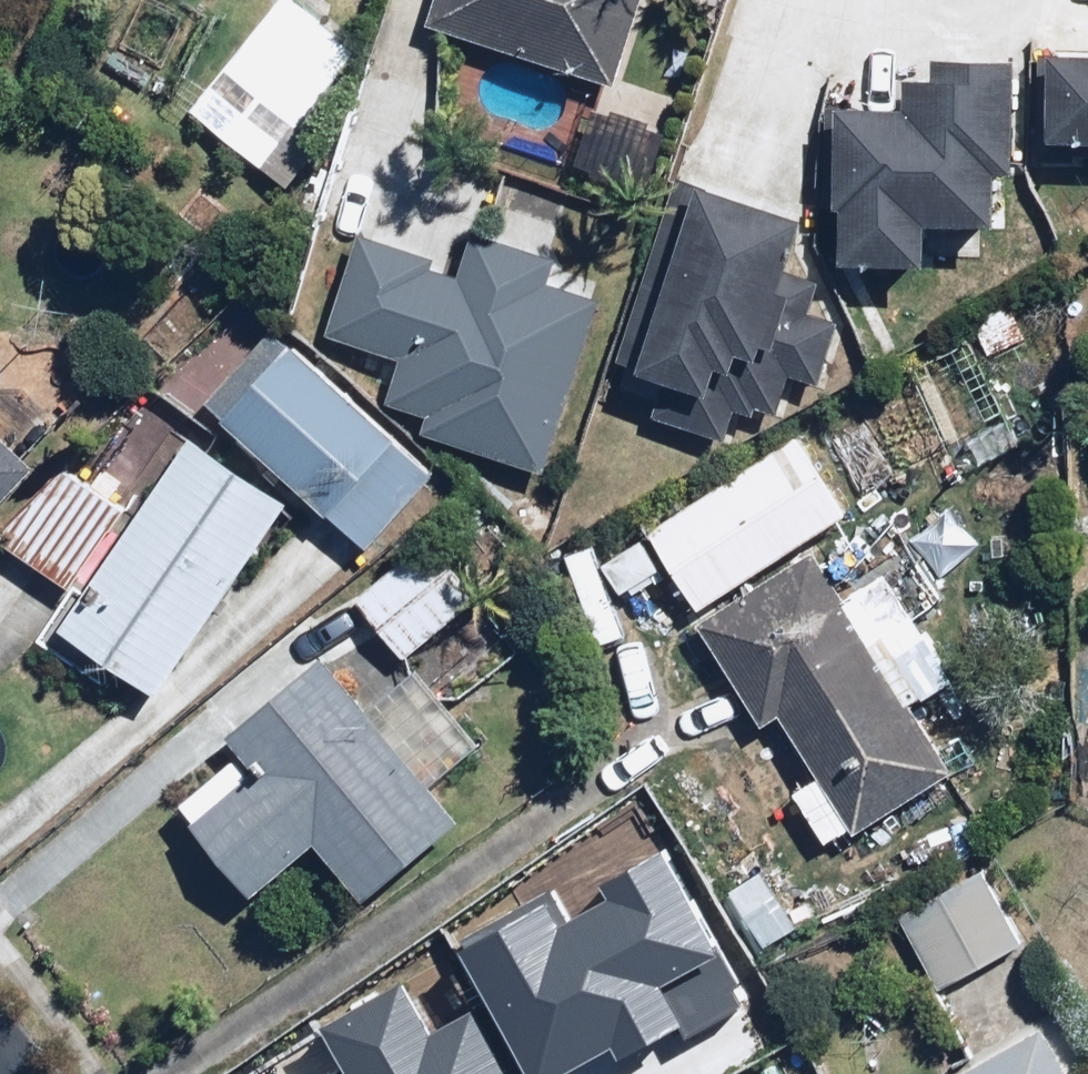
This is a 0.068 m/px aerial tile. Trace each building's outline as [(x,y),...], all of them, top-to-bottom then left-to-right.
[(426,28),(617,91),(647,0),(435,0),(426,28)] [(349,58),(281,3),(212,87),(199,76),(180,101),(293,194),(323,158),(289,130),(349,58)] [(1037,148),(1087,149),(1087,42),(1039,42),(1037,148)] [(844,197),(842,252),(934,256),(935,206),(999,208),(1001,161),(1018,161),(1022,46),(933,43),(932,66),(914,65),(913,99),(832,96),(828,196),(844,197)] [(680,167),(621,349),(663,362),(649,405),(721,428),(733,392),(779,407),(792,366),(821,375),(843,308),(817,300),(825,275),(790,263),(808,208),(680,167)] [(539,476),(596,300),(548,285),(558,255),(478,230),(459,287),(427,277),(432,262),(366,241),(356,272),(344,268),(322,337),(397,362),(384,402),(436,419),(429,440),(539,476)] [(165,371),(218,322),(184,286),(131,336),(165,371)] [(1032,341),(1007,299),(961,327),(986,369),(1032,341)] [(434,480),(296,349),(222,427),(360,558),(434,480)] [(284,507),(188,441),(58,631),(153,697),(284,507)] [(31,472),(0,443),(0,504),(31,472)] [(842,516),(792,445),(656,542),(706,612),(842,516)] [(67,587),(121,512),(62,469),(8,544),(67,587)] [(979,546),(939,508),(905,544),(945,582),(979,546)] [(661,576),(627,519),(580,547),(614,604),(661,576)] [(479,599),(424,540),(353,607),(408,665),(479,599)] [(815,561),(698,626),(762,741),(789,726),(817,776),(784,795),(819,856),(952,781),(910,707),(947,686),(912,624),(941,608),(913,557),(837,600),(815,561)] [(419,676),(365,723),(310,658),(222,732),(246,760),(180,816),(251,899),(313,847),(365,908),(457,831),(426,795),(481,749),(419,676)] [(522,1073),(536,1073),(597,1040),(613,1068),(744,996),(657,839),(597,872),(605,887),(546,919),(535,899),(451,945),(522,1073)] [(1022,949),(978,869),(885,919),(928,1000),(1022,949)] [(343,1073),(501,1073),(466,1006),(420,1030),(396,984),(317,1024),(343,1073)] [(1038,1024),(952,1073),(1067,1073),(1038,1024)] [(325,1066),(309,1073),(329,1073),(325,1066)]
